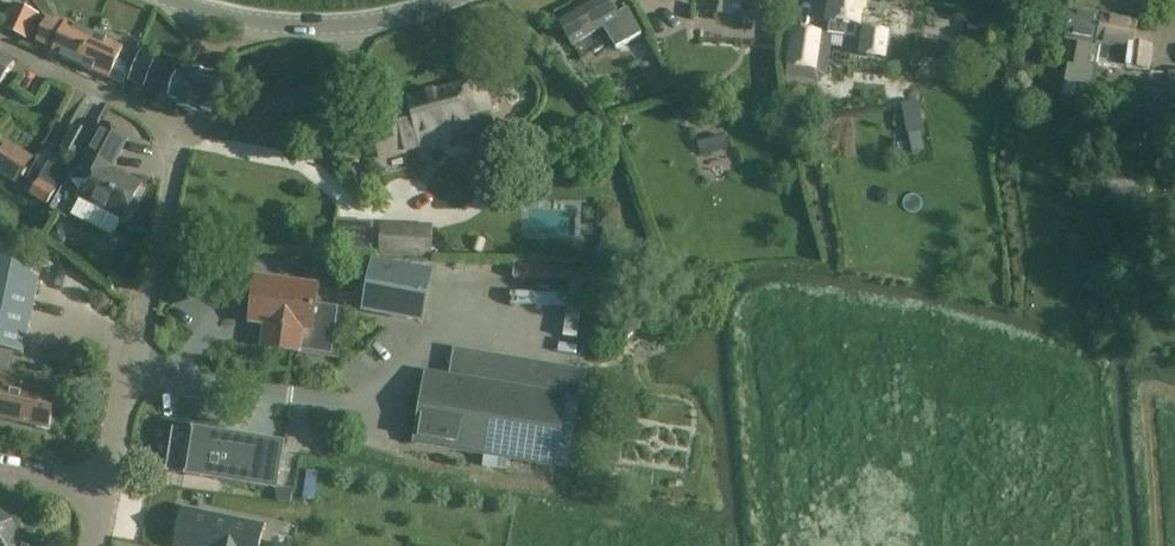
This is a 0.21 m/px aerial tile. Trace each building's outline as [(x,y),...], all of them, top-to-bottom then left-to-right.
[(607,0),(594,0),(558,21),(573,46),(574,45),(582,60),(612,43),(616,51),(642,37),(629,14),(618,20),(607,0)] [(869,0),(828,0),(825,23),(829,23),(828,34),(856,38),(857,26),(864,27),(867,1),(869,1),(869,0)] [(3,29),(27,40),(38,15),(13,5),(3,29)] [(1099,45),(1104,14),(1070,8),(1066,39),(1079,41),(1074,68),(1095,71),(1100,45),(1099,45)] [(1099,45),(1100,45),(1128,50),(1125,68),(1147,71),(1151,46),(1133,44),(1137,20),(1104,14),(1099,45)] [(968,16),(966,40),(985,42),(987,18),(968,16)] [(91,48),(96,36),(66,23),(64,27),(47,19),(37,42),(54,50),(52,54),(80,67),(89,47),(91,48)] [(786,67),(818,72),(823,30),(792,26),(786,67)] [(861,31),(859,59),(886,61),(889,33),(861,31)] [(545,34),(538,38),(544,50),(551,47),(545,34)] [(91,48),(89,47),(80,67),(110,80),(116,64),(130,70),(134,61),(120,55),(123,49),(96,36),(91,48)] [(0,86),(15,64),(0,54),(0,86)] [(140,54),(129,81),(144,87),(154,59),(140,54)] [(1016,63),(1015,78),(1028,79),(1029,64),(1016,63)] [(655,65),(642,72),(651,87),(664,80),(655,65)] [(219,86),(206,82),(208,77),(194,73),(192,80),(177,75),(170,99),(182,104),(180,110),(197,116),(199,109),(210,113),(219,86)] [(373,120),(380,159),(494,130),(481,80),(448,89),(408,99),(410,110),(373,120)] [(1080,87),(1076,108),(1088,110),(1092,89),(1080,87)] [(924,131),(919,103),(902,106),(907,134),(909,134),(912,153),(924,151),(920,133),(924,131)] [(128,138),(102,125),(78,171),(89,177),(79,197),(122,220),(141,185),(111,170),(128,138)] [(74,127),(62,151),(77,158),(89,135),(74,127)] [(697,140),(701,156),(728,150),(725,134),(697,140)] [(0,154),(0,174),(16,185),(28,167),(3,150),(0,154)] [(1112,201),(1144,200),(1143,174),(1098,177),(1100,198),(1112,197),(1112,201)] [(38,181),(29,196),(47,207),(56,191),(38,181)] [(379,256),(432,259),(434,228),(381,224),(379,256)] [(272,236),(272,248),(287,249),(288,236),(272,236)] [(37,266),(44,256),(34,249),(27,259),(37,266)] [(19,268),(0,257),(0,395),(4,396),(0,415),(0,420),(48,430),(56,393),(29,388),(31,382),(8,377),(11,362),(4,359),(6,352),(23,356),(39,280),(19,268)] [(430,275),(374,265),(366,311),(421,321),(430,275)] [(568,269),(562,334),(576,335),(582,271),(568,269)] [(256,280),(253,306),(268,308),(266,328),(263,347),(299,352),(299,351),(331,355),(338,309),(314,306),(317,288),(256,280)] [(1086,319),(1090,322),(1095,323),(1104,310),(1096,304),(1086,319)] [(454,347),(448,377),(426,373),(414,444),(554,467),(568,470),(580,402),(584,403),(590,370),(454,347)] [(177,430),(168,474),(283,498),(292,453),(177,430)] [(299,464),(293,491),(316,497),(323,470),(299,464)] [(284,504),(283,510),(293,512),(294,506),(284,504)] [(264,524),(181,507),(173,545),(259,545),(264,524)] [(29,545),(20,544),(26,516),(0,510),(0,545),(29,545)] [(292,545),(308,545),(310,537),(295,533),(292,545)]
